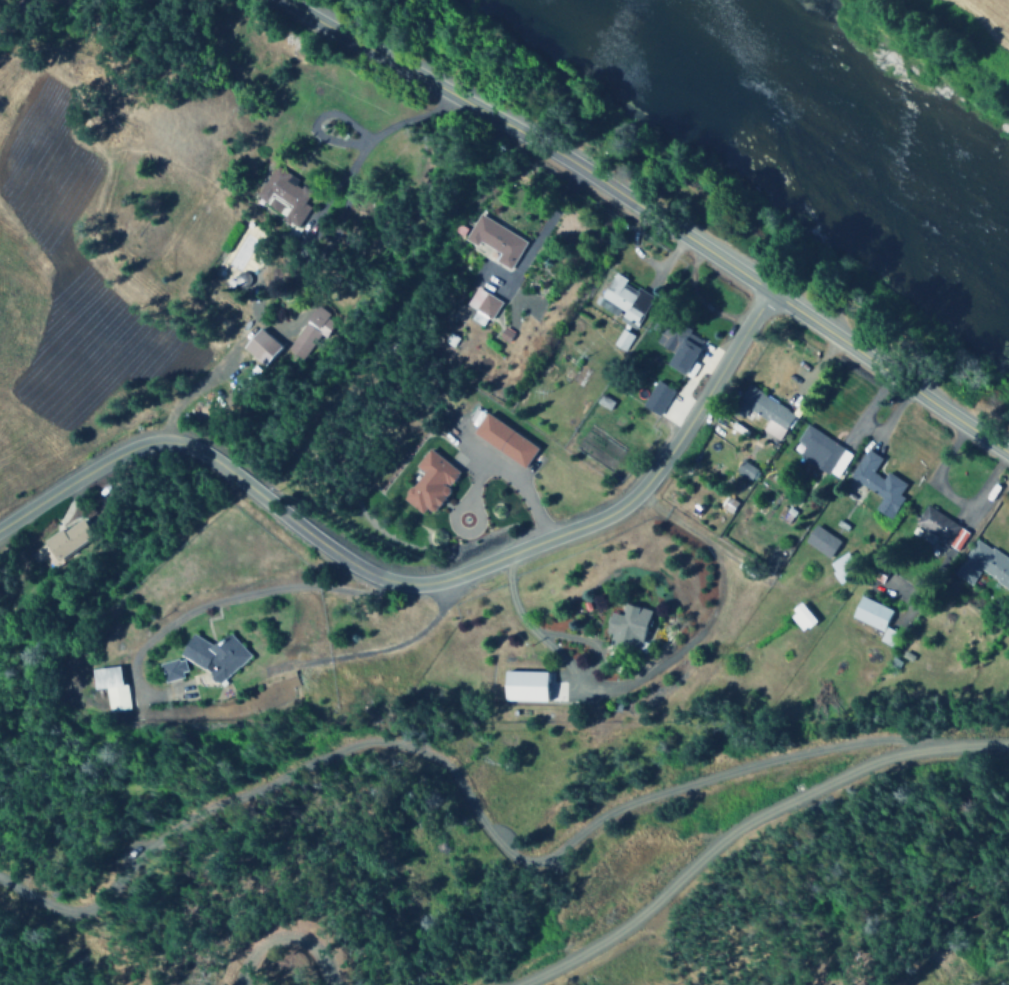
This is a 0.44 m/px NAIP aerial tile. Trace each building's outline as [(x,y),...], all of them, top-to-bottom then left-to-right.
[(297,179),(272,165),(253,196),(265,203),(270,194),(288,206),(281,218),(295,227),(308,206),(303,203),(310,192),(295,183),(297,179)] [(508,269),(524,239),(477,214),(464,239),(475,246),(477,241),(498,252),(493,261),(508,269)] [(650,293),(609,276),(599,299),(622,309),(618,318),(636,325),(650,293)] [(499,301),(474,287),(465,304),(473,310),(468,319),(480,325),(484,318),(488,320),(499,301)] [(335,318),(314,305),(284,352),(300,362),(318,334),(323,337),(335,318)] [(670,353),(663,364),(680,375),(702,339),(668,319),(654,342),(670,353)] [(240,349),(263,365),(278,343),(255,327),(240,349)] [(639,406),(657,415),(671,389),(654,380),(639,406)] [(793,410),(743,386),(731,412),(741,417),(745,410),(784,429),(793,410)] [(536,447),(483,413),(470,433),(522,467),(536,447)] [(776,441),(783,432),(766,420),(760,429),(776,441)] [(836,477),(851,451),(804,426),(790,452),(836,477)] [(458,472),(426,448),(413,466),(420,471),(399,499),(419,514),(423,508),(428,512),(458,472)] [(881,497),(874,510),(890,520),(903,499),(898,496),(905,483),(886,471),(882,478),(872,472),(881,457),(865,448),(848,478),(881,497)] [(733,469),(751,481),(758,471),(740,459),(733,469)] [(956,551),(968,531),(924,505),(912,525),(956,551)] [(41,539),(51,559),(91,538),(81,518),(41,539)] [(826,558),(838,541),(813,524),(802,541),(826,558)] [(969,585),(978,571),(1006,588),(1008,583),(1008,561),(974,539),(952,575),(969,585)] [(825,563),(836,581),(855,570),(844,552),(825,563)] [(849,617),(881,631),(876,641),(890,647),(896,632),(884,627),(892,610),(858,595),(849,617)] [(800,632),(813,621),(800,603),(786,614),(800,632)] [(604,640),(641,647),(647,609),(621,604),(620,614),(609,612),(604,640)] [(180,647),(212,686),(248,656),(227,631),(207,648),(196,634),(180,647)] [(180,658),(159,663),(163,682),(184,677),(180,658)] [(92,690),(105,688),(108,712),(128,710),(125,684),(121,684),(119,666),(89,669),(92,690)] [(543,701),(544,672),(501,671),(501,700),(543,701)]
